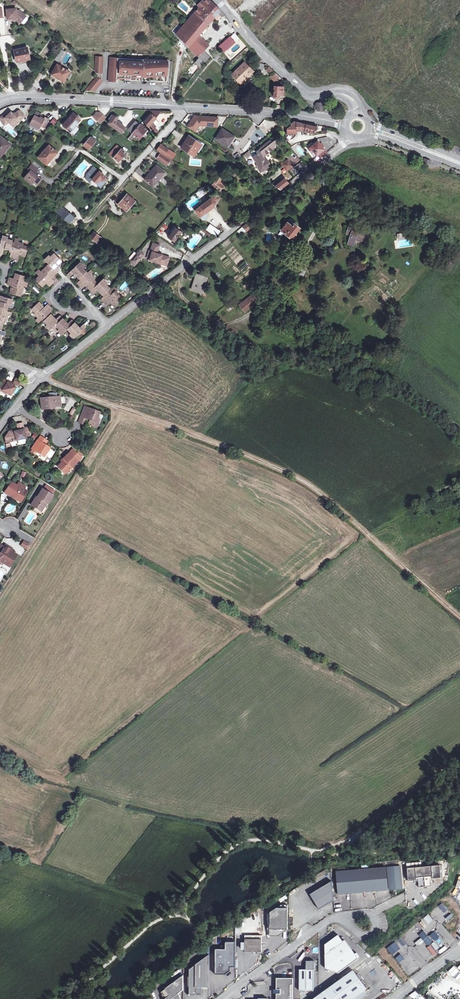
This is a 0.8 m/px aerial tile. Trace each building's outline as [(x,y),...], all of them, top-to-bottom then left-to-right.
[(208,46),(203,41),(198,36),(219,13),(223,17),(225,15),(213,3),(210,0),(207,0),(204,3),(200,7),(176,35),(198,57),(204,51),(208,46)] [(17,18),(17,20),(21,23),(26,16),(19,10),(16,10),(16,8),(7,9),(8,19),(13,18),(17,18)] [(234,42),(229,36),(218,46),(223,52),(234,42)] [(30,59),(28,48),(14,50),(16,62),(30,59)] [(198,57),(199,58),(201,60),(207,54),(204,51),(198,57)] [(201,60),(199,58),(195,62),(200,67),(203,63),(210,57),(207,54),(201,60)] [(98,75),(85,91),(94,92),(94,88),(97,88),(97,84),(100,84),(100,80),(102,81),(103,58),(96,57),(95,72),(98,75)] [(168,62),(110,58),(108,81),(116,82),(116,79),(119,79),(119,73),(142,75),(142,77),(167,75),(168,62)] [(240,81),(248,75),(252,70),(245,62),(233,74),(240,81)] [(70,72),(57,65),(52,75),(64,82),(70,72)] [(280,77),(275,72),(272,75),(271,77),(276,82),(278,79),(280,77)] [(250,76),(248,75),(240,81),(242,83),(250,76)] [(283,87),(275,87),(274,97),(279,98),(279,96),(283,96),(283,87)] [(7,114),(0,118),(3,123),(8,120),(9,122),(13,127),(25,116),(20,111),(18,111),(16,113),(15,113),(13,115),(11,112),(8,115),(7,114)] [(150,113),(151,114),(144,122),(149,127),(153,130),(156,126),(152,123),(156,118),(163,111),(152,111),(150,113)] [(36,125),(39,127),(40,125),(43,127),(48,120),(44,117),(43,119),(40,117),(41,115),(36,112),(30,124),(35,127),(36,125)] [(99,113),(94,118),(100,123),(105,118),(99,112),(99,113)] [(81,120),(73,113),(62,125),(70,132),(81,120)] [(119,117),(113,113),(109,120),(110,120),(108,123),(122,132),(126,127),(116,121),(119,117)] [(195,117),(188,128),(195,132),(200,125),(219,127),(219,118),(195,117)] [(128,130),(133,134),(140,125),(135,121),(128,130)] [(297,131),(301,131),(301,123),(294,122),(291,124),(292,125),(287,129),(287,134),(296,134),(296,131),(296,127),(297,127),(297,131)] [(309,125),(301,123),(301,131),(314,134),(316,132),(317,127),(309,125)] [(140,125),(133,134),(128,139),(131,141),(136,136),(139,139),(147,130),(143,127),(144,126),(141,124),(140,125)] [(235,138),(223,130),(216,139),(228,147),(235,138)] [(2,134),(0,137),(0,152),(2,153),(11,142),(2,134)] [(89,149),(95,142),(90,137),(83,145),(89,149)] [(201,145),(190,138),(182,149),(194,157),(201,145)] [(270,142),(265,146),(270,153),(275,148),(277,140),(272,144),(270,142)] [(327,153),(318,142),(310,148),(314,152),(317,156),(319,154),(322,157),(327,153)] [(55,151),(47,144),(36,157),(44,164),(55,151)] [(165,155),(169,150),(161,145),(157,150),(165,155)] [(110,155),(114,158),(122,149),(118,146),(110,155)] [(270,153),(265,146),(256,152),(258,155),(254,158),(261,171),(270,166),(267,160),(264,162),(259,154),(263,153),(265,156),(270,153)] [(122,149),(114,158),(119,162),(126,153),(122,149)] [(170,161),(161,154),(157,158),(166,165),(169,162),(170,161)] [(288,160),(282,165),(287,171),(294,166),(288,160)] [(35,174),(38,170),(32,165),(26,171),(28,172),(24,177),(31,183),(33,181),(37,184),(41,180),(35,174)] [(151,173),(152,174),(146,180),(154,187),(166,173),(158,165),(151,173)] [(94,167),(87,175),(92,180),(100,187),(105,182),(103,180),(106,177),(94,167)] [(224,181),(219,177),(212,185),(220,191),(223,187),(221,185),(224,181)] [(272,185),(280,190),(288,184),(285,179),(278,185),(275,182),(272,185)] [(135,202),(128,195),(119,205),(127,211),(135,202)] [(210,200),(209,199),(194,210),(198,216),(201,214),(202,215),(211,209),(210,207),(213,205),(212,204),(210,200)] [(180,212),(185,208),(182,204),(175,209),(180,212)] [(58,214),(61,216),(66,211),(63,208),(58,214)] [(66,211),(61,216),(67,222),(73,216),(66,211)] [(247,224),(243,227),(246,232),(253,226),(250,222),(247,224)] [(292,227),(287,223),(282,230),(286,234),(291,239),(299,228),(294,224),(292,227)] [(347,236),(344,242),(353,246),(355,241),(364,245),(369,231),(349,223),(344,234),(347,236)] [(209,224),(205,230),(215,236),(219,230),(209,224)] [(246,232),(243,227),(238,231),(241,236),(246,232)] [(181,232),(176,228),(168,237),(174,241),(181,232)] [(403,232),(396,234),(397,240),(404,239),(403,232)] [(101,238),(94,233),(90,238),(97,243),(101,238)] [(2,253),(4,247),(12,250),(11,256),(18,258),(19,252),(26,254),(29,244),(24,243),(24,241),(16,239),(16,240),(8,238),(9,237),(3,235),(3,237),(0,244),(0,243),(0,253),(2,253)] [(157,253),(158,252),(160,245),(153,243),(150,251),(152,252),(149,259),(159,263),(159,261),(167,263),(169,257),(161,255),(157,253)] [(140,252),(130,262),(134,266),(144,255),(140,252)] [(129,263),(136,254),(134,253),(127,261),(129,263)] [(38,275),(40,277),(37,281),(44,288),(47,285),(50,287),(56,282),(53,279),(61,272),(58,268),(63,263),(56,255),(53,258),(52,257),(47,261),(52,267),(47,271),(46,270),(43,273),(41,271),(38,275)] [(85,266),(81,261),(68,273),(71,276),(75,273),(82,280),(78,283),(83,288),(87,285),(94,293),(97,290),(104,297),(101,300),(106,305),(109,302),(114,307),(122,300),(118,296),(120,295),(117,291),(117,290),(114,287),(112,290),(106,284),(108,283),(104,279),(99,284),(95,280),(97,278),(93,275),(97,271),(93,268),(88,273),(83,268),(85,266)] [(297,267),(295,273),(303,276),(306,270),(297,267)] [(8,286),(12,287),(10,294),(19,296),(20,292),(22,293),(24,287),(26,288),(28,283),(23,282),(25,277),(16,274),(15,280),(11,278),(8,286)] [(196,283),(194,282),(192,290),(201,292),(203,286),(205,286),(207,278),(199,275),(196,283)] [(119,287),(122,290),(128,286),(126,282),(119,287)] [(255,294),(250,297),(256,304),(260,301),(255,294)] [(1,342),(3,337),(5,337),(6,333),(2,331),(5,321),(7,322),(9,317),(11,317),(12,314),(7,312),(10,304),(12,305),(14,300),(0,295),(0,299),(0,300),(0,342),(1,342)] [(256,304),(250,297),(240,305),(245,313),(256,304)] [(45,310),(41,305),(34,312),(37,316),(36,317),(39,321),(37,323),(40,325),(43,322),(48,327),(47,328),(51,333),(57,328),(61,332),(60,333),(64,337),(70,332),(73,335),(71,336),(75,340),(88,329),(85,325),(81,329),(73,321),(68,326),(61,318),(56,321),(51,315),(54,313),(49,307),(45,310)] [(228,326),(225,331),(234,338),(238,333),(228,326)] [(0,385),(0,389),(6,392),(6,391),(11,394),(16,386),(8,381),(8,380),(4,378),(0,385)] [(57,397),(49,398),(41,398),(42,409),(51,408),(50,407),(55,406),(61,406),(61,403),(60,396),(57,397)] [(97,418),(99,412),(85,407),(82,416),(87,418),(91,420),(89,424),(97,427),(99,423),(96,422),(97,418)] [(26,437),(24,429),(23,423),(18,424),(19,429),(14,430),(14,432),(10,433),(6,438),(7,442),(26,438),(26,437)] [(43,444),(46,440),(40,436),(32,448),(33,449),(37,451),(44,456),(50,448),(45,445),(43,444)] [(73,449),(69,453),(77,461),(81,458),(73,449)] [(64,460),(62,462),(58,466),(65,474),(72,468),(71,467),(77,461),(69,453),(63,459),(64,460)] [(16,485),(12,482),(5,492),(13,497),(14,494),(22,499),(27,491),(24,489),(22,487),(23,485),(18,482),(16,485)] [(37,500),(35,499),(31,505),(39,510),(42,505),(45,506),(47,502),(48,503),(51,499),(53,496),(53,495),(43,489),(41,492),(38,497),(39,497),(37,500)] [(31,545),(25,541),(22,545),(28,549),(31,545)] [(12,548),(6,545),(5,547),(0,554),(0,567),(3,562),(10,567),(17,555),(14,552),(10,550),(12,548)] [(400,864),(388,866),(390,889),(403,888),(400,864)] [(440,865),(407,868),(408,880),(418,879),(419,887),(431,886),(431,878),(441,877),(440,865)] [(385,866),(336,870),(338,894),(387,889),(385,866)] [(332,881),(310,894),(319,909),(334,900),(332,881)] [(443,903),(385,947),(409,978),(457,942),(443,923),(453,916),(443,903)] [(282,904),(267,913),(267,938),(269,938),(270,935),(279,935),(288,929),(288,904),(282,904)] [(338,934),(325,944),(325,968),(339,967),(358,958),(345,939),(343,941),(338,934)] [(245,942),(242,942),(242,948),(245,948),(245,951),(262,951),(262,935),(245,935),(245,942)] [(226,949),(216,949),(216,974),(226,974),(231,970),(231,966),(236,966),(236,941),(226,941),(226,949)] [(209,955),(189,968),(190,995),(196,995),(196,992),(202,992),(202,987),(209,987),(209,955)] [(306,969),(300,968),(300,989),(314,990),(314,969),(314,960),(306,960),(306,969)] [(447,974),(453,977),(456,971),(450,968),(447,974)] [(367,989),(353,969),(312,998),(352,998),(367,989)] [(161,991),(164,998),(165,998),(170,995),(172,998),(170,998),(181,998),(179,993),(183,989),(183,975),(161,991)] [(277,977),(277,989),(281,989),(281,993),(277,993),(277,998),(293,998),(293,978),(277,977)]
